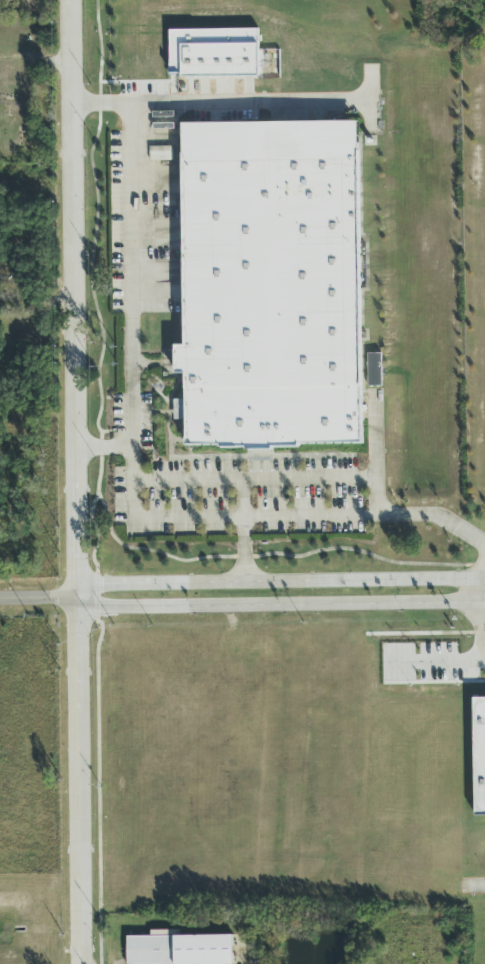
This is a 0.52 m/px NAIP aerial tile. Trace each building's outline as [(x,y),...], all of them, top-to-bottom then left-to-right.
[(184,122),(184,133),(184,182),(185,235),(186,273),(186,295),(187,344),(177,344),(177,375),(187,375),(187,399),(175,399),(175,422),(186,422),(186,447),(368,445),(364,120),(184,122)] [(173,161),(172,147),(150,148),(150,162),(173,161)] [(475,815),(484,815),(484,697),(473,697),(475,815)] [(232,936),(127,936),(127,963),(232,963),(232,936)]
